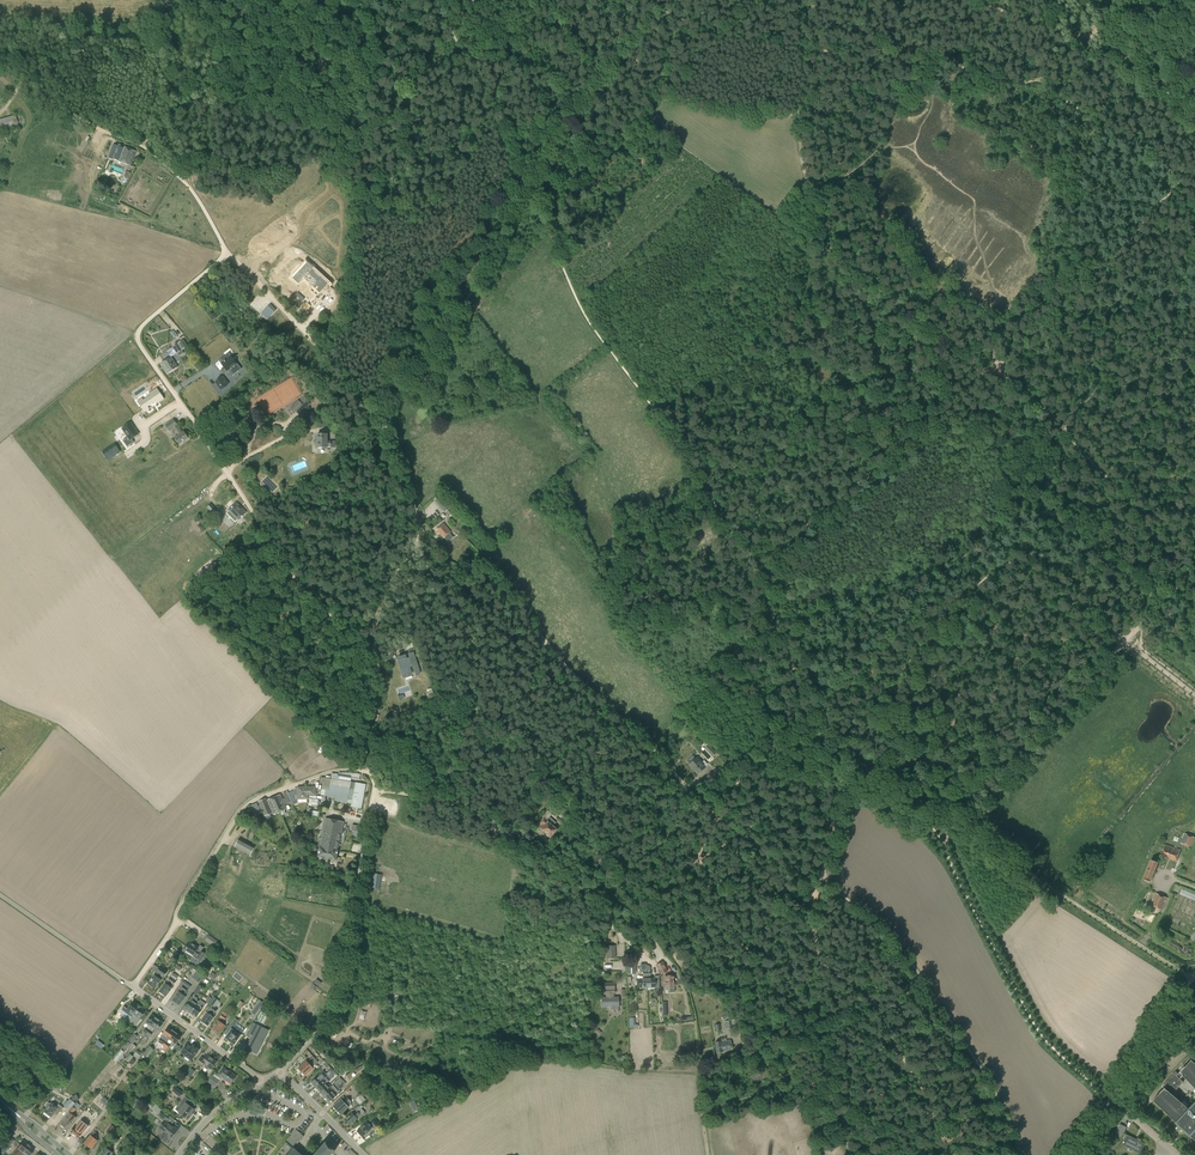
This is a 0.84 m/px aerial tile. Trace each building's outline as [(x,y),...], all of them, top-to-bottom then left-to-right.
[(23,123),(20,116),(16,117),(15,115),(0,120),(0,127),(1,130),(1,131),(23,124),(23,123)] [(118,161),(131,165),(136,151),(118,144),(114,156),(119,158),(118,161)] [(317,294),(326,284),(310,269),(311,268),(310,267),(310,268),(304,263),(296,273),(295,272),(294,272),(296,274),(293,276),(298,281),(296,283),(297,284),(301,279),(311,287),(309,289),(309,290),(315,295),(316,295),(317,294)] [(270,316),(276,310),(270,305),(264,310),(270,316)] [(183,340),(167,351),(171,357),(187,346),(183,340)] [(229,356),(223,361),(220,363),(223,366),(226,370),(235,363),(229,356)] [(171,357),(161,363),(168,373),(177,367),(171,357)] [(215,382),(221,390),(228,384),(222,377),(215,382)] [(142,398),(137,402),(144,412),(149,409),(148,407),(155,402),(156,404),(164,399),(157,388),(149,393),(150,395),(143,400),(142,398)] [(303,405),(298,400),(290,409),(294,413),(296,412),(299,415),(303,411),(304,411),(310,405),(307,401),(303,405)] [(173,419),(165,424),(169,431),(173,428),(178,435),(174,438),(179,445),(188,438),(184,431),(182,433),(177,426),(177,425),(173,419)] [(131,423),(122,429),(128,437),(123,440),(127,447),(134,443),(131,439),(138,434),(131,423)] [(334,448),(334,441),(327,441),(327,434),(317,434),(317,447),(327,447),(330,446),(330,448),(334,448)] [(455,512),(440,495),(434,501),(449,517),(455,512)] [(246,512),(236,503),(227,511),(234,519),(232,521),(235,523),(237,521),(246,512)] [(211,504),(207,508),(215,517),(219,513),(211,504)] [(207,518),(200,522),(203,527),(210,522),(207,518)] [(451,532),(443,524),(435,531),(443,539),(451,532)] [(218,551),(202,566),(207,572),(223,557),(218,551)] [(399,659),(404,677),(412,674),(409,667),(412,666),(415,675),(420,673),(413,653),(409,654),(410,658),(406,659),(406,657),(399,659)] [(705,767),(696,758),(688,765),(697,774),(705,767)] [(721,776),(717,769),(711,773),(702,779),(707,786),(715,780),(721,776)] [(352,773),(339,773),(339,774),(336,774),(332,773),(331,778),(339,779),(339,780),(331,779),(324,777),(321,795),(340,798),(339,801),(352,803),(351,807),(361,808),(366,785),(355,783),(351,782),(350,782),(351,776),(352,773)] [(294,791),(287,793),(291,802),(292,805),(295,804),(296,804),(297,804),(297,803),(298,802),(297,799),(308,799),(308,795),(315,795),(315,787),(297,787),(297,788),(297,794),(295,794),(294,791)] [(280,794),(273,797),(280,812),(282,816),(286,814),(284,810),(287,809),(285,804),(290,802),(288,797),(282,799),(280,794)] [(273,797),(267,800),(267,801),(266,801),(266,799),(258,802),(263,813),(264,816),(272,813),(273,815),(280,812),(273,797)] [(553,813),(558,808),(552,802),(547,807),(553,813)] [(251,806),(248,808),(251,814),(248,815),(251,821),(255,819),(256,822),(258,821),(257,818),(258,818),(257,815),(261,814),(256,803),(251,806)] [(543,818),(539,823),(541,825),(539,828),(550,837),(551,838),(552,838),(553,837),(553,836),(554,835),(554,834),(553,834),(553,833),(556,830),(553,826),(546,821),(550,817),(552,814),(548,811),(542,817),(543,818)] [(316,849),(315,851),(318,851),(317,857),(336,860),(340,861),(340,858),(337,857),(343,822),(325,818),(319,849),(316,849)] [(1181,843),(1191,847),(1194,838),(1185,834),(1181,843)] [(261,846),(246,838),(242,845),(257,853),(261,846)] [(1161,855),(1177,860),(1181,850),(1165,845),(1161,855)] [(596,856),(592,858),(594,862),(598,860),(597,857),(601,855),(599,850),(597,851),(597,852),(595,853),(596,856)] [(301,865),(303,854),(299,853),(297,860),(292,859),(291,863),(301,865)] [(1144,879),(1150,882),(1153,874),(1155,875),(1156,872),(1157,870),(1155,869),(1156,867),(1158,863),(1151,860),(1144,879)] [(380,888),(381,874),(371,873),(370,887),(380,888)] [(1162,910),(1168,898),(1155,893),(1150,905),(1162,910)] [(214,947),(217,942),(207,935),(205,939),(213,945),(212,946),(214,947)] [(188,941),(185,946),(206,959),(208,955),(205,953),(205,954),(201,951),(203,947),(200,945),(199,948),(188,941)] [(207,959),(206,959),(185,946),(182,951),(192,957),(193,956),(200,960),(199,962),(203,964),(207,959)] [(606,949),(605,961),(613,961),(614,949),(606,949)] [(657,965),(661,975),(667,972),(662,962),(657,965)] [(643,979),(639,979),(639,988),(647,988),(647,974),(647,973),(646,967),(646,966),(646,964),(641,964),(641,967),(641,972),(643,972),(643,974),(643,979)] [(154,975),(148,983),(155,988),(161,980),(160,980),(162,977),(163,977),(167,972),(160,966),(156,972),(157,973),(155,976),(154,975)] [(649,966),(646,966),(646,967),(647,973),(647,974),(647,988),(655,987),(655,989),(659,989),(659,984),(659,975),(654,976),(655,978),(651,978),(650,978),(650,976),(651,976),(651,974),(651,967),(649,966)] [(214,977),(218,972),(212,968),(208,973),(214,977)] [(167,981),(168,981),(166,984),(165,983),(159,991),(166,996),(172,988),(171,988),(177,981),(176,980),(178,976),(173,972),(167,981)] [(199,982),(203,976),(200,973),(195,980),(199,982)] [(670,993),(675,992),(674,986),(676,986),(676,982),(674,982),(674,975),(665,976),(665,987),(669,987),(670,993)] [(316,979),(310,987),(316,991),(321,982),(316,979)] [(180,989),(181,989),(178,992),(172,1000),(179,1005),(185,997),(185,996),(187,993),(186,993),(189,989),(186,987),(188,984),(183,980),(180,985),(182,986),(180,989)] [(611,1010),(619,1010),(618,1006),(619,1006),(618,997),(614,997),(613,993),(615,993),(614,989),(614,983),(602,983),(602,989),(606,989),(606,993),(606,998),(601,998),(602,1006),(611,1006),(611,1010)] [(184,1009),(190,1013),(197,1004),(198,1002),(195,1000),(196,998),(193,996),(191,1000),(184,1009)] [(123,1022),(126,1025),(140,1006),(133,1001),(127,1009),(131,1012),(129,1016),(128,1015),(126,1018),(123,1022)] [(260,1001),(254,1009),(259,1013),(265,1005),(260,1001)] [(199,1006),(197,1004),(190,1013),(195,1017),(202,1008),(204,1005),(201,1003),(199,1006)] [(140,1006),(126,1025),(127,1025),(125,1027),(128,1029),(134,1020),(136,1016),(140,1019),(146,1011),(140,1006)] [(217,1010),(212,1006),(207,1012),(201,1021),(208,1026),(213,1017),(214,1017),(215,1013),(217,1010)] [(218,1034),(224,1025),(222,1023),(227,1017),(222,1014),(218,1019),(212,1029),(218,1034)] [(146,1023),(149,1025),(147,1028),(143,1033),(146,1034),(157,1019),(152,1015),(146,1023)] [(157,1019),(146,1034),(146,1035),(142,1041),(145,1044),(153,1032),(155,1029),(158,1031),(163,1023),(157,1019)] [(740,1027),(739,1019),(731,1021),(731,1020),(724,1022),(725,1030),(740,1027)] [(252,1034),(245,1049),(256,1054),(264,1037),(261,1035),(263,1031),(259,1029),(260,1026),(253,1022),(248,1032),(252,1034)] [(234,1044),(240,1036),(242,1034),(233,1027),(235,1025),(232,1023),(226,1031),(229,1033),(225,1038),(228,1040),(231,1042),(234,1044),(233,1044),(234,1045),(234,1044)] [(163,1034),(166,1037),(164,1040),(159,1047),(162,1049),(174,1032),(168,1027),(163,1034)] [(165,1052),(170,1044),(172,1041),(176,1044),(181,1036),(174,1032),(162,1049),(165,1052)] [(129,1041),(132,1044),(138,1036),(134,1034),(129,1041)] [(725,1037),(719,1038),(720,1042),(715,1043),(717,1053),(722,1052),(732,1050),(730,1040),(726,1041),(725,1037)] [(95,1044),(101,1049),(104,1045),(98,1040),(95,1044)] [(131,1052),(136,1047),(133,1044),(128,1049),(129,1050),(125,1055),(127,1057),(131,1051),(131,1052)] [(190,1047),(187,1044),(181,1052),(184,1055),(191,1060),(199,1049),(192,1044),(190,1047)] [(144,1054),(148,1057),(154,1049),(150,1046),(144,1054)] [(138,1059),(142,1054),(137,1050),(133,1055),(138,1059)] [(298,1068),(301,1072),(316,1059),(319,1055),(316,1052),(312,1055),(313,1056),(307,1062),(306,1061),(298,1068)] [(207,1055),(204,1059),(201,1057),(197,1063),(202,1067),(204,1064),(211,1069),(216,1062),(207,1055)] [(318,1062),(316,1059),(301,1072),(305,1076),(313,1068),(312,1067),(316,1064),(318,1062)] [(133,1067),(137,1069),(141,1063),(138,1061),(133,1067)] [(1194,1063),(1181,1076),(1178,1074),(1176,1072),(1162,1086),(1165,1089),(1153,1101),(1156,1103),(1182,1129),(1183,1128),(1185,1130),(1184,1130),(1194,1140),(1194,1103),(1189,1110),(1168,1091),(1171,1088),(1174,1091),(1175,1091),(1176,1091),(1183,1083),(1183,1082),(1180,1079),(1183,1076),(1194,1088),(1194,1063)] [(236,1076),(223,1067),(217,1075),(215,1073),(208,1082),(215,1087),(222,1078),(230,1084),(236,1076)] [(755,1082),(769,1076),(765,1067),(751,1073),(755,1082)] [(186,1075),(190,1078),(195,1071),(191,1068),(186,1075)] [(311,1083),(315,1088),(327,1077),(332,1072),(330,1070),(326,1074),(323,1071),(311,1083)] [(327,1077),(315,1088),(320,1092),(327,1086),(325,1084),(327,1082),(332,1078),(329,1075),(327,1077)] [(327,1086),(320,1092),(324,1097),(342,1081),(340,1078),(334,1083),(335,1084),(331,1087),(332,1088),(331,1090),(327,1086)] [(345,1084),(342,1081),(324,1097),(329,1102),(338,1094),(341,1092),(339,1090),(345,1084)] [(179,1096),(182,1092),(174,1086),(171,1089),(179,1096)] [(360,1105),(366,1100),(360,1094),(355,1099),(360,1105)] [(192,1112),(195,1110),(193,1108),(196,1105),(185,1096),(178,1106),(177,1105),(173,1110),(179,1114),(179,1113),(186,1118),(189,1114),(191,1116),(193,1113),(192,1112)] [(366,1102),(368,1106),(370,1105),(378,1100),(376,1096),(369,1101),(366,1102)] [(333,1107),(340,1115),(352,1105),(350,1104),(351,1103),(347,1097),(345,1099),(343,1097),(333,1107)] [(70,1099),(64,1106),(69,1111),(75,1103),(70,1099)] [(109,1108),(113,1103),(107,1099),(103,1103),(109,1108)] [(414,1100),(409,1102),(413,1109),(418,1107),(414,1100)] [(47,1109),(45,1112),(51,1117),(55,1112),(59,1114),(63,1108),(59,1104),(56,1107),(51,1103),(51,1104),(49,1103),(48,1103),(46,1106),(46,1108),(47,1109)] [(359,1107),(356,1111),(356,1112),(355,1113),(354,1112),(352,1114),(351,1113),(345,1119),(350,1125),(357,1119),(364,1112),(359,1107)] [(170,1140),(178,1130),(171,1124),(174,1120),(162,1110),(158,1114),(166,1120),(158,1130),(162,1133),(159,1137),(165,1143),(169,1139),(170,1140)] [(60,1124),(67,1129),(76,1118),(69,1113),(60,1124)] [(371,1121),(370,1120),(368,1122),(364,1126),(364,1125),(357,1131),(362,1137),(372,1128),(374,1129),(376,1127),(375,1126),(378,1123),(375,1118),(371,1121)] [(1120,1124),(1115,1135),(1122,1138),(1127,1128),(1120,1124)] [(106,1132),(110,1135),(116,1128),(111,1125),(106,1132)] [(74,1127),(70,1132),(72,1133),(72,1134),(76,1137),(78,1138),(82,1134),(80,1132),(82,1129),(78,1126),(75,1129),(74,1127)] [(294,1147),(304,1136),(302,1134),(297,1129),(296,1130),(292,1134),(286,1141),(293,1148),(292,1149),(287,1154),(303,1154),(294,1147)] [(92,1133),(84,1143),(87,1146),(87,1147),(89,1148),(90,1148),(91,1149),(97,1141),(94,1139),(96,1136),(92,1133)] [(1125,1140),(1123,1145),(1128,1148),(1133,1150),(1140,1154),(1145,1143),(1138,1140),(1135,1138),(1128,1135),(1125,1140)] [(21,1152),(22,1153),(28,1145),(23,1140),(19,1145),(11,1154),(19,1154),(21,1152)] [(7,1142),(0,1151),(4,1154),(10,1145),(7,1142)] [(117,1150),(120,1153),(126,1145),(123,1142),(121,1144),(119,1142),(116,1145),(119,1147),(117,1150)] [(333,1153),(336,1150),(326,1142),(325,1143),(315,1154),(314,1154),(332,1154),(333,1153)] [(34,1149),(28,1145),(22,1153),(20,1154),(29,1154),(34,1149)] [(112,1147),(109,1145),(100,1154),(111,1154),(112,1153),(110,1150),(112,1147)]
